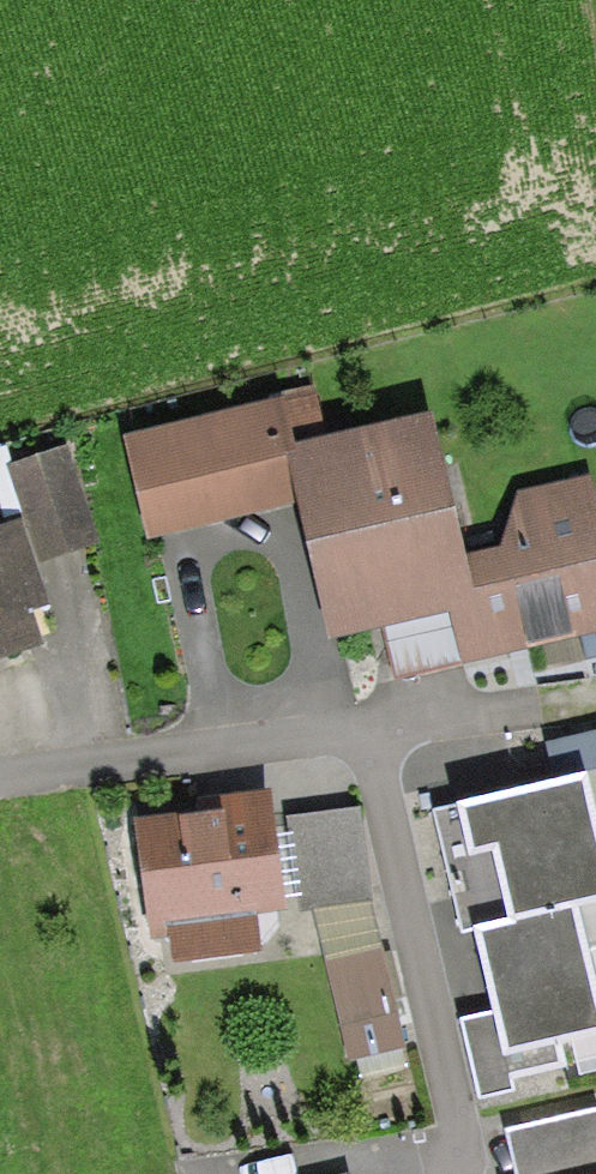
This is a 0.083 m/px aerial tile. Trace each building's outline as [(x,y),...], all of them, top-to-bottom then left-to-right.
[(279,398),(129,434),(154,536),(304,499),(292,452),(279,398)] [(427,419),(292,452),(304,499),(336,631),(457,601),(472,597),(461,555),(427,419)] [(13,462),(42,563),(100,546),(72,445),(13,462)] [(461,555),(472,597),(457,601),(470,657),(595,626),(595,530),(585,484),(520,500),(502,548),(461,555)] [(34,651),(20,603),(42,597),(21,523),(0,529),(0,661),(34,651)] [(513,919),(578,903),(595,899),(595,816),(586,775),(463,804),(474,851),(495,846),(513,919)] [(139,807),(148,918),(280,907),(271,796),(139,807)] [(291,817),(301,899),(368,892),(359,809),(291,817)] [(578,903),(513,919),(479,926),(499,1012),(460,1021),(480,1106),(520,1097),(516,1079),(571,1066),(564,1035),(595,1027),(595,981),(578,903)] [(325,959),(351,1064),(406,1050),(380,945),(325,959)] [(510,1126),(521,1173),(595,1173),(595,1107),(510,1126)]
